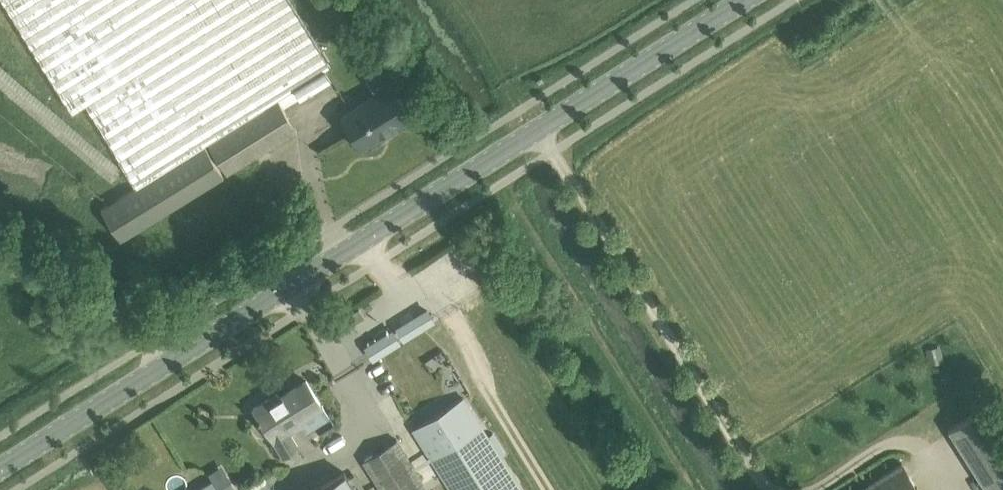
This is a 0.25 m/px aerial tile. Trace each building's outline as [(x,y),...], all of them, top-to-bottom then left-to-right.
[(8,124),(48,99),(111,201),(296,85),(325,67),(327,66),(332,63),(292,0),(0,0),(0,111),(8,124)] [(326,68),(278,98),(284,108),(302,97),(301,95),(331,76),(326,68)] [(343,114),(363,146),(364,145),(361,139),(385,125),(388,130),(411,117),(382,69),(367,77),(377,94),(343,114)] [(208,141),(228,172),(297,129),(284,108),(278,98),(208,141)] [(206,144),(103,208),(121,238),(224,173),(206,144)] [(351,312),(356,321),(365,316),(360,307),(351,312)] [(362,344),(371,359),(400,341),(391,326),(362,344)] [(254,407),(284,454),(299,445),(290,431),(302,423),(299,419),(323,404),(307,379),(280,396),(277,392),(254,407)] [(453,489),(522,489),(463,396),(414,427),(453,489)] [(994,402),(953,429),(991,489),(990,489),(1002,489),(1002,416),(994,402)] [(382,489),(430,489),(397,438),(363,460),(382,489)] [(903,462),(859,489),(921,489),(903,462)] [(315,489),(357,489),(345,471),(315,489)] [(198,489),(219,489),(213,480),(198,489)]
